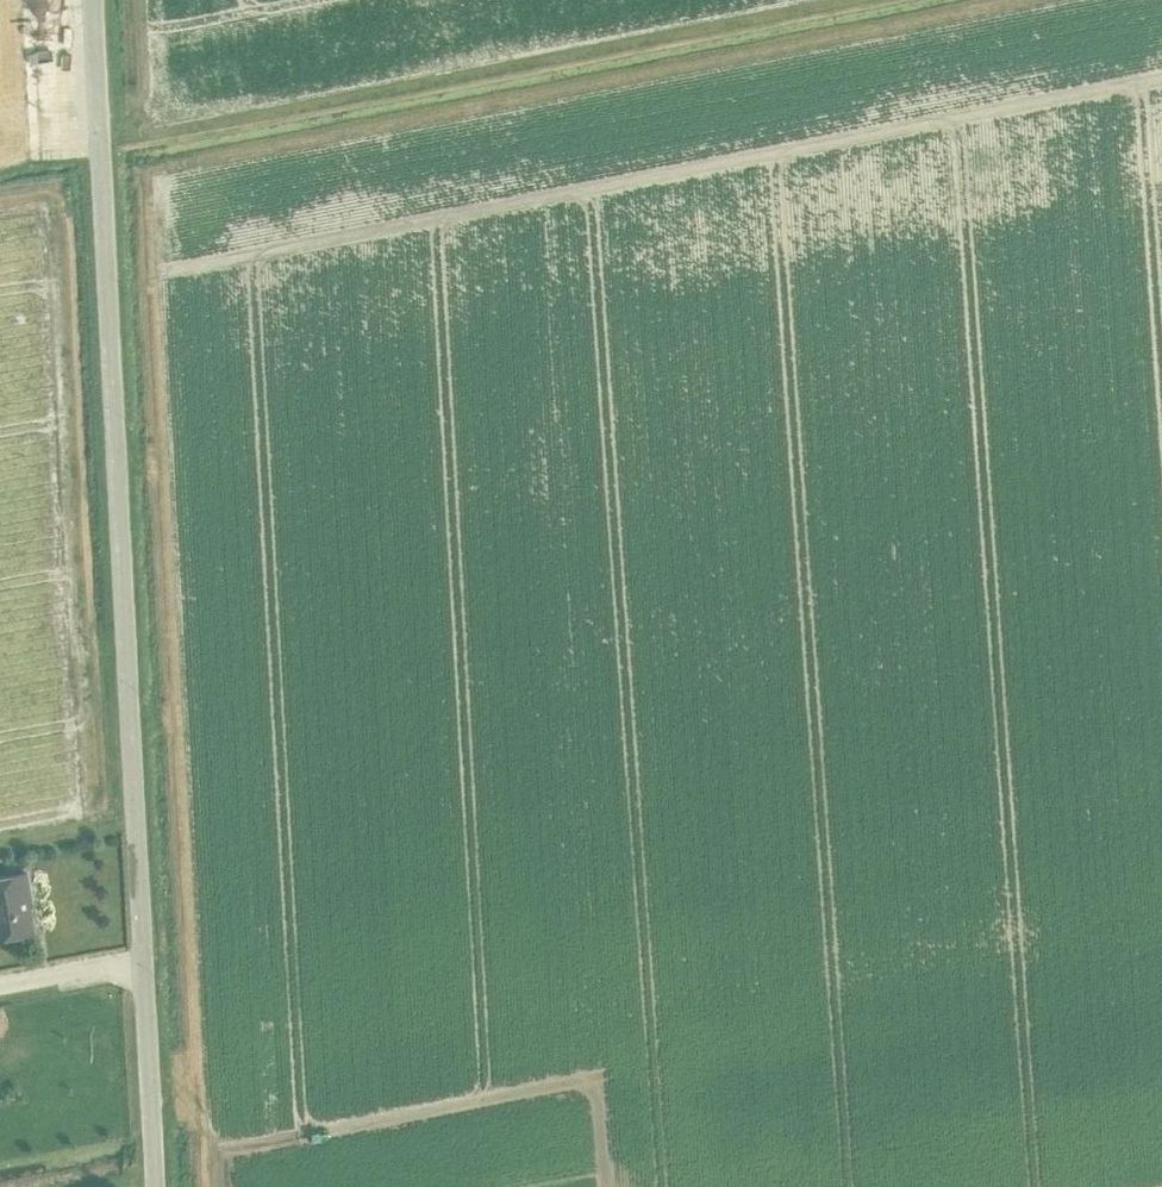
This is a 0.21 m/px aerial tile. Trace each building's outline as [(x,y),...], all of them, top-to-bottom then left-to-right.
[(0,876),(0,928),(32,923),(27,895),(31,895),(26,871),(0,876)]
